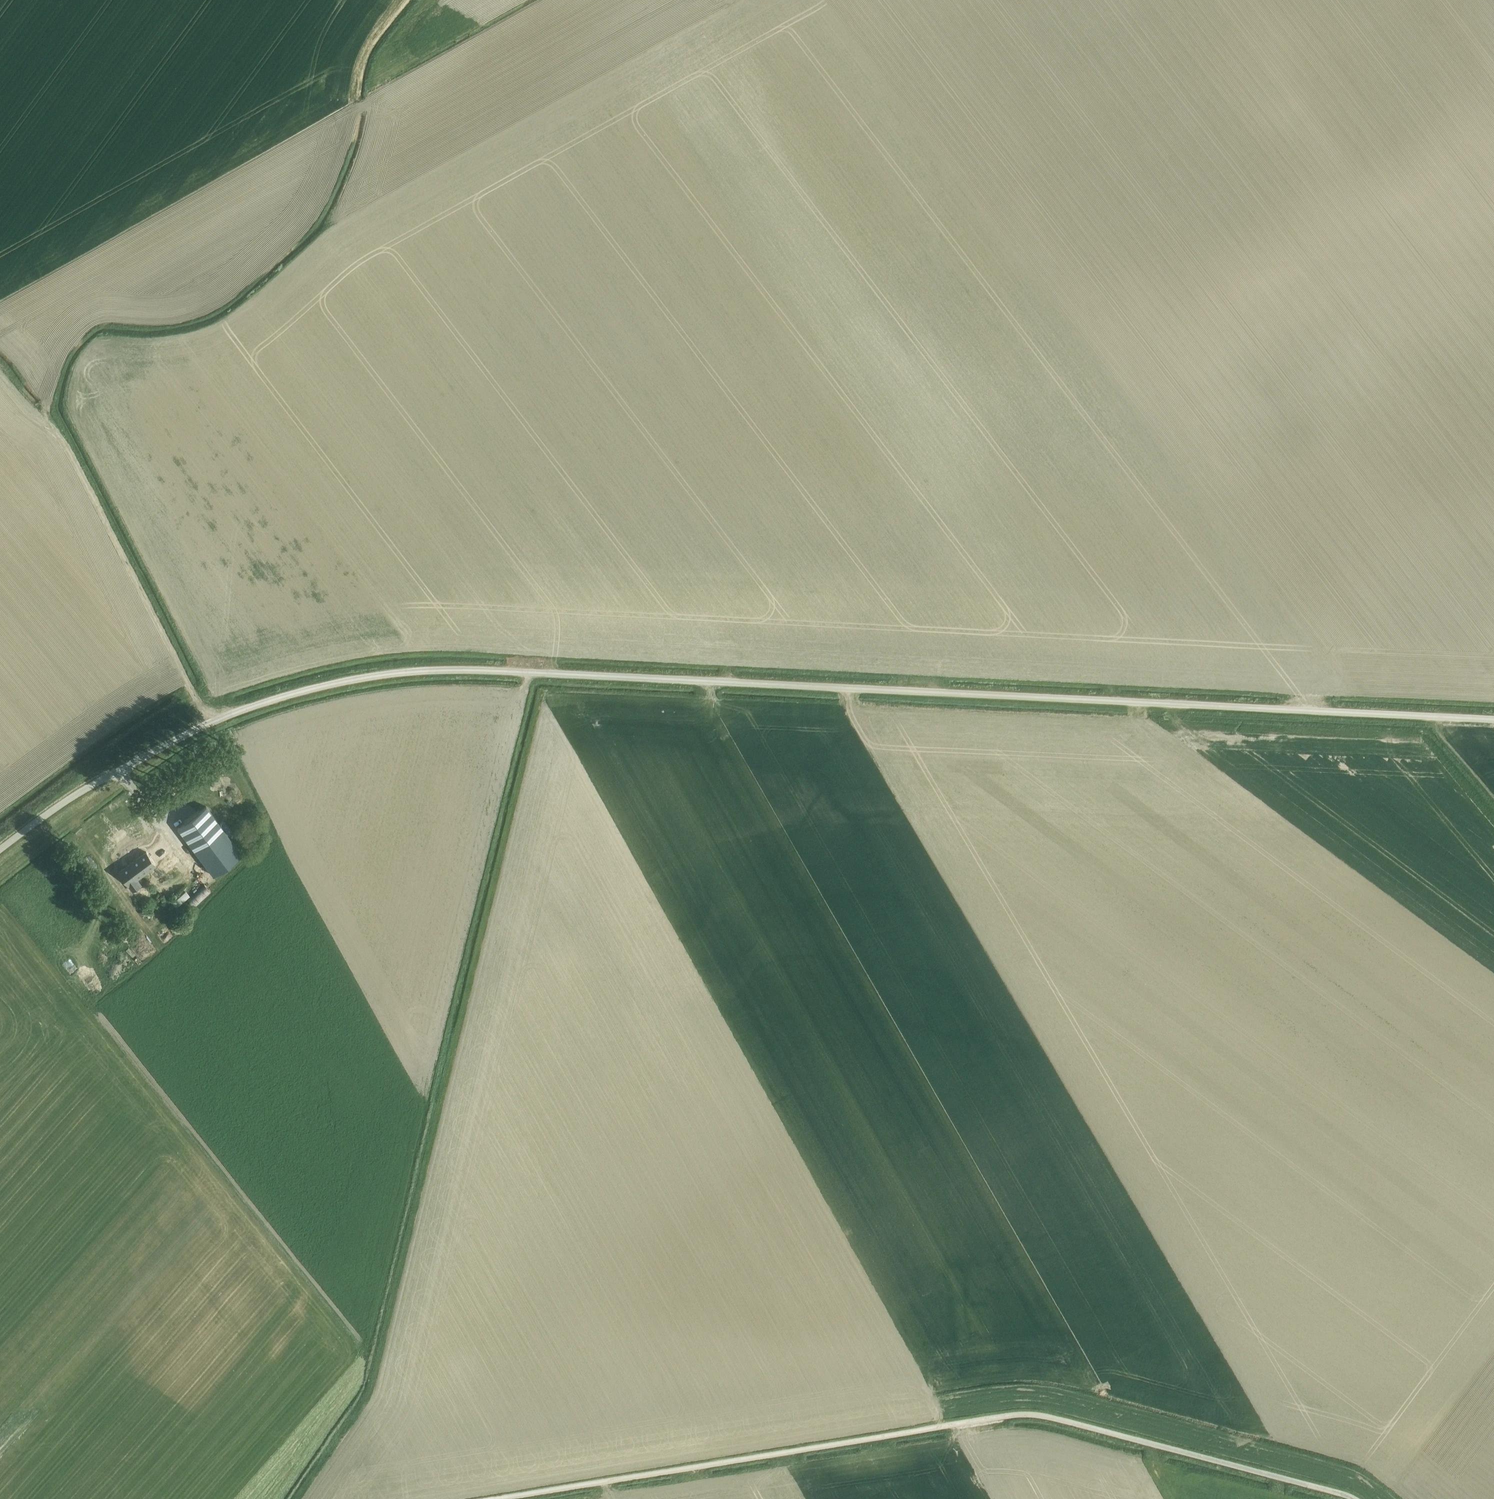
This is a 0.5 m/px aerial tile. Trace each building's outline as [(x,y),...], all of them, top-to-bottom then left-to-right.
[(205,806),(177,827),(215,878),(244,854),(205,806)] [(153,846),(117,874),(131,892),(142,884),(137,877),(160,860),(153,846)] [(189,884),(199,874),(195,869),(184,879),(189,884)] [(187,899),(194,907),(211,892),(204,884),(187,899)]
